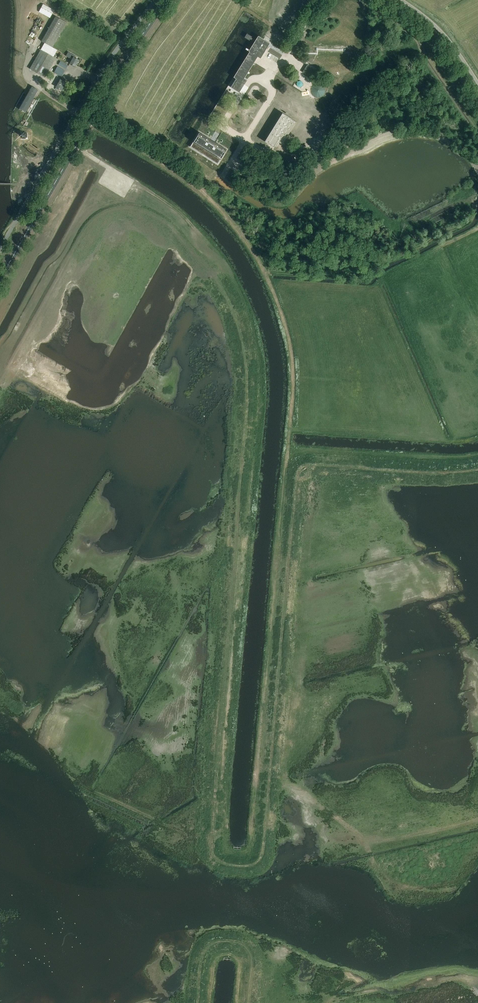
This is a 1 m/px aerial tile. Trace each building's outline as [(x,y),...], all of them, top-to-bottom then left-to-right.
[(39,11),(50,17),(54,10),(43,4),(39,11)] [(56,16),(42,41),(53,47),(67,22),(56,16)] [(261,58),(270,43),(258,36),(249,51),(250,52),(234,77),(236,79),(231,87),(240,92),(245,85),(246,85),(248,81),(245,79),(258,57),(261,58)] [(46,77),(56,58),(42,49),(31,69),(46,77)] [(70,63),(76,66),(80,59),(75,57),(75,56),(69,52),(67,56),(70,57),(73,58),(70,63)] [(61,61),(59,64),(66,69),(68,65),(61,61)] [(315,70),(307,65),(303,72),(311,77),(315,70)] [(65,70),(58,66),(54,72),(62,77),(65,70)] [(62,90),(67,82),(61,79),(57,86),(62,90)] [(26,112),(39,90),(33,86),(20,109),(23,110),(22,111),(23,112),(24,111),(26,112)] [(283,144),(296,122),(291,119),(292,118),(283,113),(265,142),(274,147),(274,146),(278,149),(278,148),(277,147),(280,142),(283,144)] [(218,164),(227,150),(200,133),(191,147),(218,164)]
